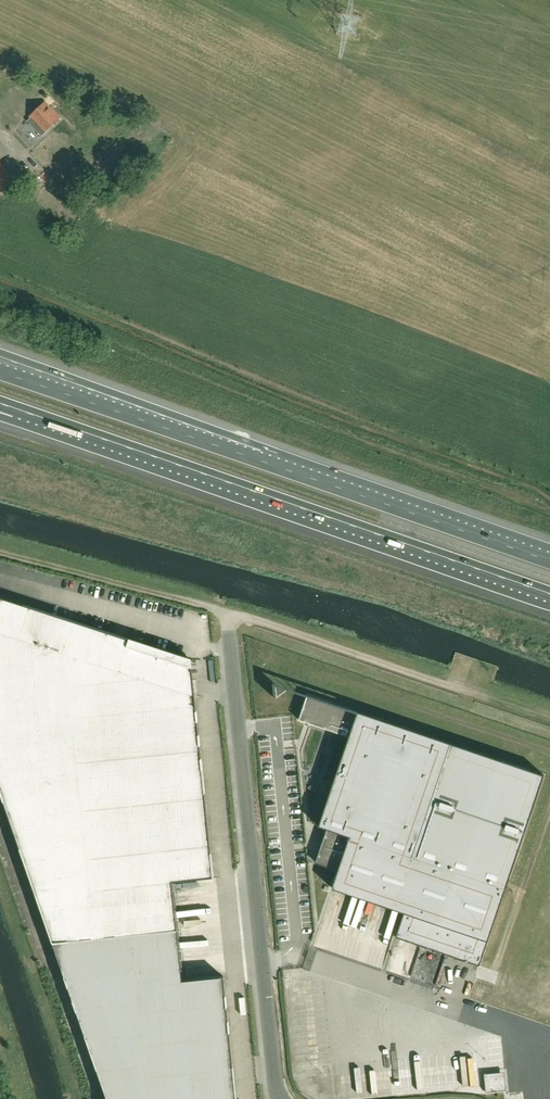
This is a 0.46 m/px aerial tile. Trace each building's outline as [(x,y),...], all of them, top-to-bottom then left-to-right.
[(31,118),(28,121),(42,136),(49,129),(49,128),(60,118),(45,102),(30,116),(31,118)] [(0,170),(0,193),(15,180),(4,167),(0,170)] [(191,660),(0,597),(0,791),(53,943),(178,930),(173,882),(214,878),(191,660)] [(299,720),(349,737),(319,826),(328,829),(316,862),(339,870),(333,888),(405,912),(396,937),(479,965),(544,775),(307,695),(299,720)] [(53,943),(107,1098),(236,1098),(224,976),(183,980),(178,930),(53,943)] [(362,990),(356,1006),(363,1009),(370,993),(362,990)] [(378,994),(373,1011),(380,1013),(385,996),(378,994)] [(420,1057),(463,1069),(475,1024),(432,1012),(420,1057)] [(303,1047),(316,1046),(315,1039),(302,1040),(303,1047)] [(486,1092),(496,1091),(496,1088),(503,1087),(502,1075),(491,1076),(491,1073),(484,1074),(486,1092)]
